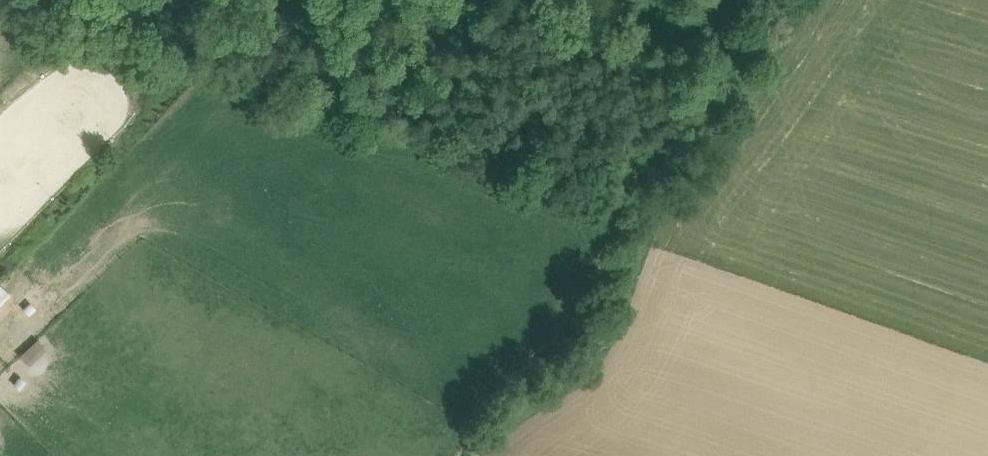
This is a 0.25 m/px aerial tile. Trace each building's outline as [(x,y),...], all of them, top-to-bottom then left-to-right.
[(8,294),(0,286),(0,302),(8,294)] [(36,338),(17,355),(27,366),(46,348),(36,338)]
